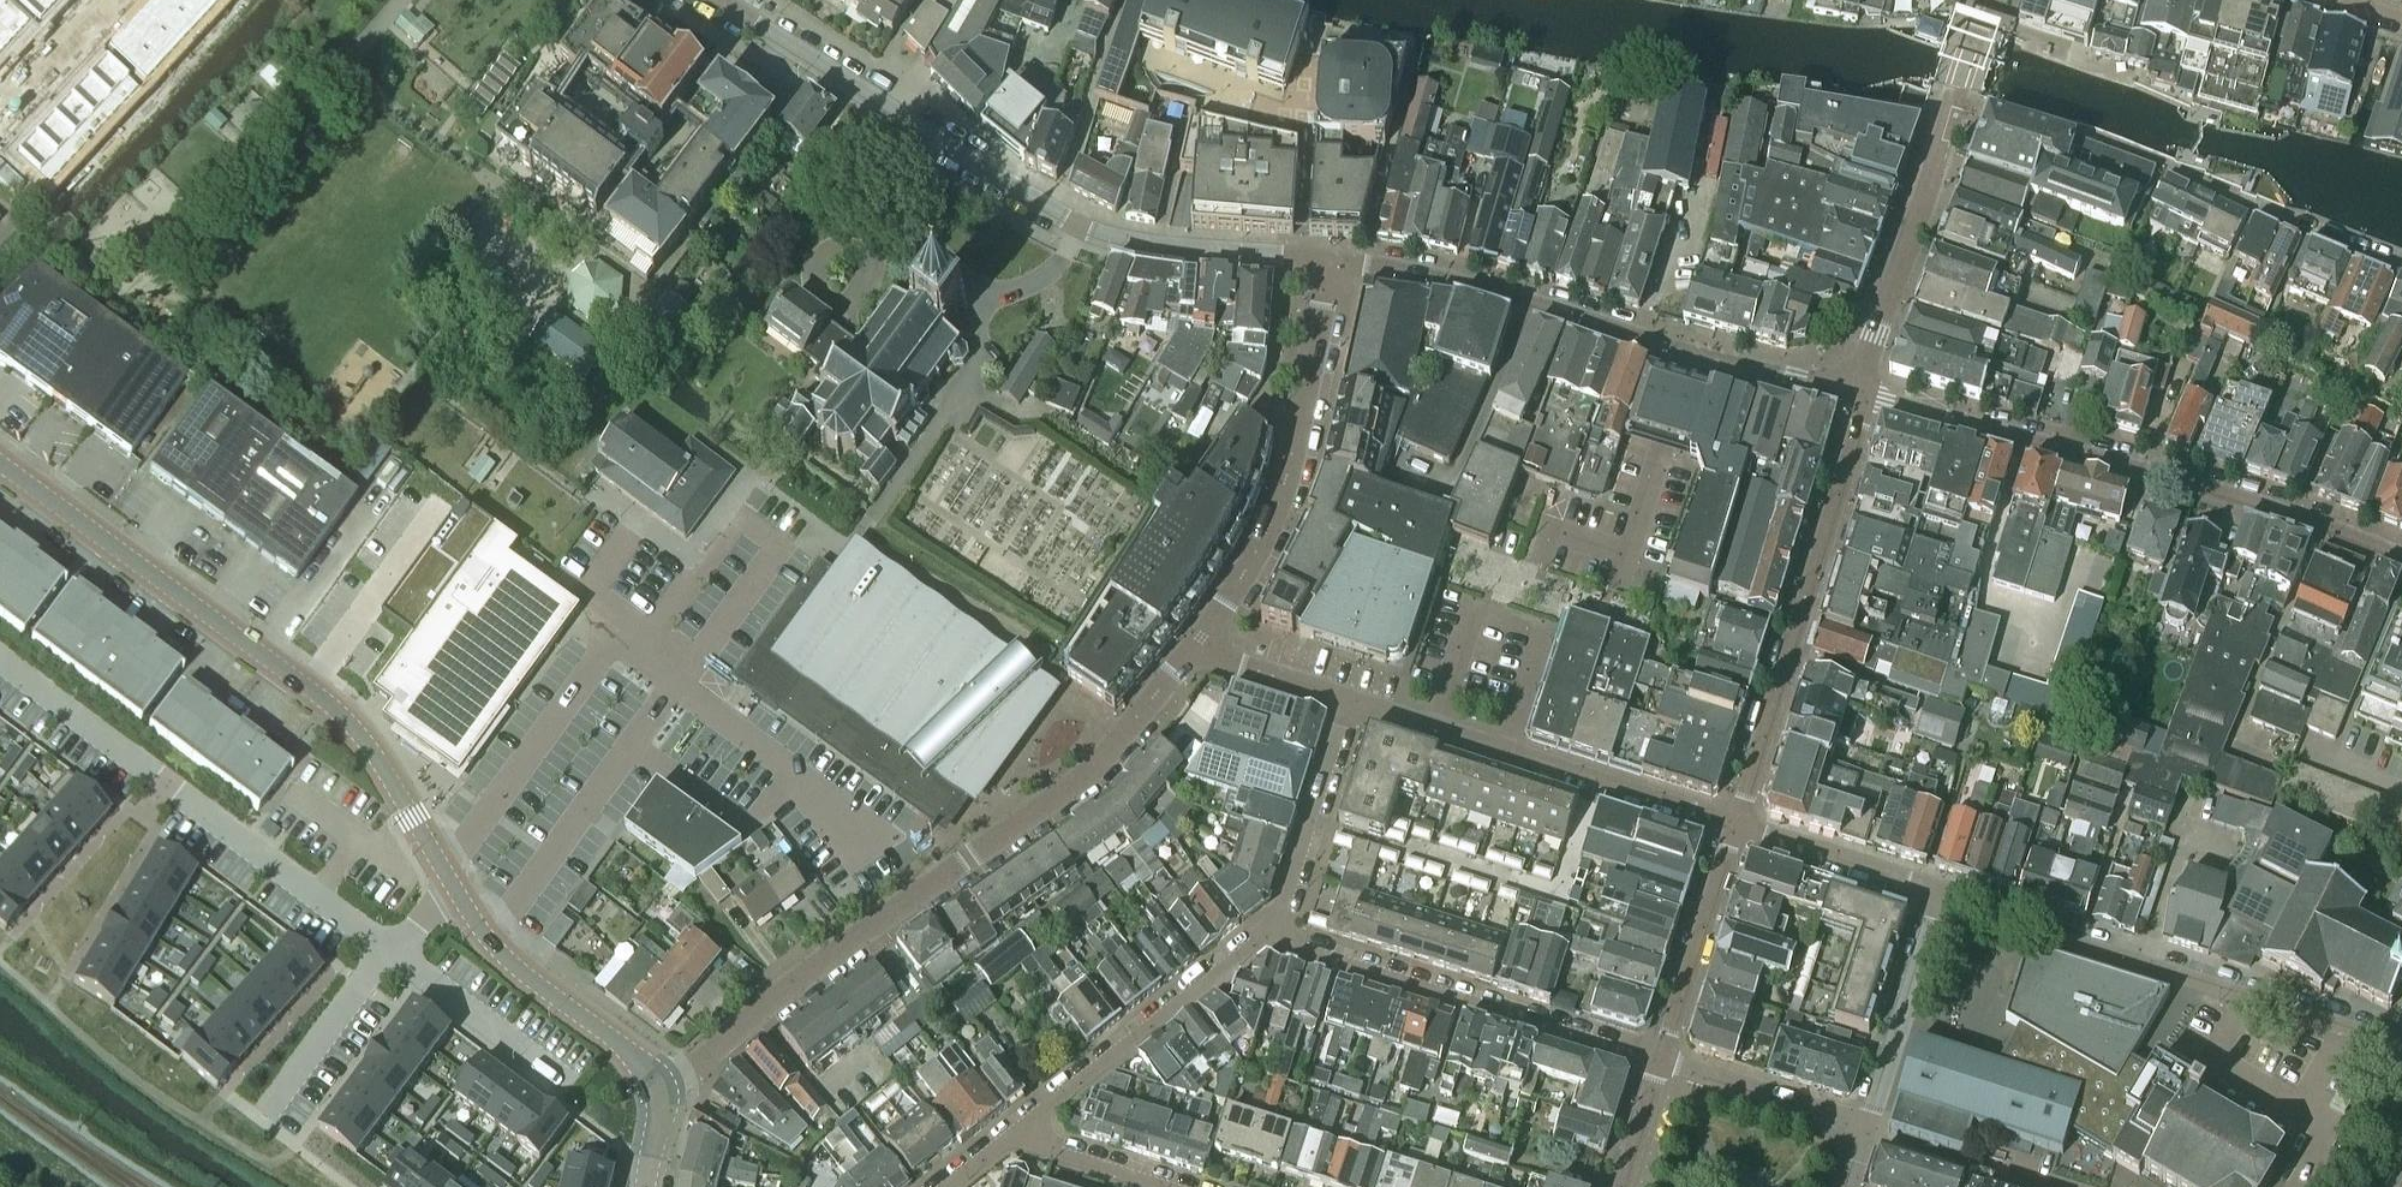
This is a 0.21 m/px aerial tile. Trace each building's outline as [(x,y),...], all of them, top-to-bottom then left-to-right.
[(38,32),(56,13),(52,10),(42,0),(3,0),(38,32)] [(52,10),(56,13),(68,0),(42,0),(52,10)] [(106,7),(114,14),(123,5),(118,0),(113,0),(106,7)] [(123,5),(131,12),(140,2),(137,0),(128,0),(123,5)] [(173,15),(211,51),(228,31),(194,0),(187,0),(173,15)] [(228,31),(246,12),(233,0),(194,0),(228,31)] [(893,35),(916,0),(915,0),(838,0),(893,35)] [(906,41),(926,61),(930,53),(949,22),(962,0),(943,0),(935,13),(929,9),(906,41)] [(930,53),(940,70),(956,58),(966,57),(980,43),(986,33),(987,30),(1003,0),(962,0),(949,22),(930,53)] [(1030,9),(1033,0),(1006,0),(1030,9)] [(1065,0),(1033,0),(1030,9),(1023,27),(1051,36),(1065,0)] [(1118,0),(1091,0),(1086,12),(1109,21),(1118,0)] [(1111,53),(1132,61),(1138,42),(1141,43),(1145,31),(1144,31),(1155,0),(1130,0),(1111,53)] [(1310,18),(1257,0),(1155,0),(1144,31),(1145,31),(1159,36),(1157,42),(1167,45),(1164,51),(1187,59),(1189,53),(1199,56),(1201,50),(1230,61),(1228,67),(1237,70),(1235,76),(1258,84),(1261,78),(1270,81),(1272,75),(1286,80),(1281,92),(1283,93),(1309,20),(1310,18)] [(1862,0),(1817,0),(1812,14),(1855,22),(1858,13),(1862,0)] [(1858,13),(1867,15),(1867,19),(1881,19),(1886,0),(1862,0),(1858,13)] [(1955,0),(1929,0),(1952,8),(1955,0)] [(2096,17),(2097,14),(2101,0),(2029,0),(2020,25),(2088,48),(2096,17)] [(2097,14),(2096,17),(2113,22),(2111,31),(2133,37),(2142,0),(2101,0),(2097,14)] [(2180,75),(2201,0),(2142,0),(2133,37),(2134,37),(2133,38),(2157,45),(2149,73),(2147,78),(2152,86),(2176,92),(2180,75)] [(2228,0),(2201,0),(2180,75),(2176,92),(2193,97),(2198,82),(2203,83),(2205,84),(2228,0)] [(2256,3),(2246,0),(2228,0),(2205,84),(2203,83),(2198,101),(2227,109),(2256,3)] [(2259,118),(2286,11),(2256,3),(2227,109),(2259,118)] [(123,5),(114,14),(122,22),(131,12),(123,5)] [(581,237),(645,286),(772,119),(749,102),(721,81),(720,83),(680,53),(679,55),(654,36),(652,40),(643,34),(646,31),(606,5),(563,62),(580,77),(595,96),(574,117),(537,93),(498,145),(533,172),(534,170),(596,217),(581,237)] [(10,53),(27,33),(0,8),(0,43),(10,53)] [(2309,78),(2324,22),(2286,11),(2259,118),(2272,122),(2274,114),(2277,114),(2281,100),(2295,104),(2303,76),(2309,78)] [(173,15),(155,34),(193,70),(211,51),(173,15)] [(422,19),(418,23),(406,37),(419,48),(435,30),(422,19)] [(1916,37),(1938,44),(1944,28),(1922,20),(1916,37)] [(2338,120),(2344,116),(2366,33),(2324,22),(2309,78),(2301,110),(2338,120)] [(86,23),(77,33),(85,40),(94,30),(86,23)] [(2126,65),(2131,41),(2098,32),(2092,55),(2126,65)] [(77,33),(68,43),(76,50),(85,40),(77,33)] [(956,58),(940,70),(932,76),(977,121),(1002,91),(1011,54),(1016,43),(986,33),(980,43),(966,57),(956,58)] [(155,34),(138,54),(176,89),(193,70),(155,34)] [(100,36),(91,46),(99,53),(108,43),(100,36)] [(2157,45),(2133,38),(2133,42),(2131,41),(2126,65),(2125,66),(2149,73),(2157,45)] [(10,53),(0,43),(0,63),(10,53)] [(91,46),(82,55),(90,63),(99,53),(91,46)] [(1474,46),(1470,62),(1500,71),(1505,54),(1474,46)] [(1132,61),(1111,53),(1098,102),(1115,108),(1132,61)] [(138,54),(120,73),(158,108),(176,89),(138,54)] [(1309,235),(1309,236),(1361,240),(1361,239),(1362,233),(1377,175),(1341,173),(1343,142),(1349,142),(1383,145),(1376,170),(1378,171),(1408,58),(1325,55),(1323,55),(1323,56),(1322,56),(1310,235),(1309,235)] [(506,57),(470,106),(485,117),(521,68),(506,57)] [(54,58),(45,68),(53,75),(62,65),(54,58)] [(2385,116),(2376,113),(2366,146),(2401,156),(2401,65),(2385,116)] [(1027,167),(1037,138),(1035,137),(1048,105),(1054,92),(1055,89),(1026,66),(1013,83),(1016,85),(983,128),(1026,164),(1026,166),(1027,167)] [(68,71),(59,80),(67,88),(76,78),(68,71)] [(1485,163),(1485,164),(1496,167),(1523,175),(1526,163),(1549,91),(1550,87),(1511,75),(1495,131),(1485,163)] [(1646,148),(1638,181),(1646,183),(1676,191),(1677,190),(1689,192),(1691,182),(1709,84),(1670,77),(1652,149),(1646,148)] [(115,79),(97,98),(131,129),(148,110),(115,79)] [(1396,173),(1377,241),(1405,244),(1406,244),(1413,202),(1409,200),(1415,178),(1416,172),(1424,143),(1439,90),(1419,85),(1401,147),(1402,149),(1396,173)] [(28,86),(19,96),(27,103),(35,94),(28,86)] [(808,152),(836,115),(819,101),(821,99),(810,91),(780,131),(808,152)] [(1549,91),(1526,163),(1543,167),(1548,169),(1568,97),(1549,91)] [(1782,93),(1777,117),(1800,121),(1796,146),(1813,148),(1814,141),(1858,153),(1851,177),(1896,192),(1921,124),(1819,107),(1821,95),(1782,91),(1782,93)] [(1057,182),(1075,136),(1074,135),(1078,124),(1061,116),(1063,111),(1065,97),(1054,92),(1048,105),(1035,137),(1037,138),(1027,167),(1057,182)] [(19,96),(10,106),(18,113),(27,103),(19,96)] [(97,98),(79,117),(113,148),(131,129),(97,98)] [(41,99),(33,109),(40,116),(49,106),(41,99)] [(1709,247),(1708,248),(1735,255),(1741,233),(1755,180),(1755,179),(1768,112),(1735,106),(1723,173),(1709,243),(1709,247)] [(1500,112),(1483,108),(1478,126),(1494,130),(1500,112)] [(33,109),(24,118),(32,126),(40,116),(33,109)] [(2032,183),(2050,133),(1989,114),(1971,164),(2032,183)] [(0,116),(0,132),(9,122),(1,115),(0,116)] [(1144,146),(1148,132),(1151,120),(1136,116),(1124,147),(1120,146),(1113,166),(1105,164),(1099,166),(1095,173),(1081,165),(1071,191),(1115,216),(1138,153),(1141,154),(1143,146),(1144,146)] [(79,117),(62,136),(96,167),(113,148),(79,117)] [(1777,117),(1768,172),(1892,204),(1896,192),(1851,177),(1836,172),(1811,157),(1813,148),(1796,146),(1800,121),(1777,117)] [(491,142),(503,126),(492,119),(480,134),(491,142)] [(1299,145),(1262,137),(1193,120),(1180,173),(1190,174),(1200,174),(1199,186),(1194,185),(1191,228),(1293,235),(1293,234),(1299,145)] [(1470,138),(1465,157),(1485,163),(1495,131),(1475,125),(1470,138)] [(15,128),(6,138),(14,145),(23,135),(15,128)] [(1169,152),(1172,137),(1148,132),(1144,146),(1143,146),(1141,154),(1126,220),(1155,226),(1171,152),(1169,152)] [(1413,202),(1406,244),(1429,250),(1443,200),(1446,186),(1457,189),(1460,175),(1459,175),(1465,157),(1470,138),(1450,132),(1444,149),(1424,143),(1416,172),(1415,178),(1409,200),(1413,202)] [(2076,141),(2050,133),(2032,183),(2029,192),(2081,214),(2081,216),(2130,235),(2145,204),(2156,171),(2076,141)] [(62,136),(44,155),(78,186),(96,167),(62,136)] [(1557,285),(1577,292),(1601,223),(1602,223),(1626,142),(1609,136),(1607,136),(1557,285)] [(1602,223),(1578,293),(1604,300),(1623,245),(1619,244),(1623,231),(1632,233),(1646,183),(1638,181),(1646,148),(1626,142),(1602,223)] [(44,155),(27,174),(60,205),(78,186),(44,155)] [(1524,175),(1511,220),(1526,224),(1543,167),(1526,163),(1523,175),(1524,175)] [(2073,238),(2081,216),(2081,214),(2029,192),(2032,183),(1971,164),(1959,195),(2073,238)] [(1496,167),(1469,260),(1497,269),(1497,267),(1511,220),(1524,175),(1523,175),(1496,167)] [(1766,181),(1762,198),(1882,233),(1892,204),(1768,172),(1766,181)] [(2161,229),(2175,236),(2196,193),(2166,178),(2151,208),(2167,216),(2161,229)] [(1755,180),(1741,233),(1752,237),(1766,242),(1788,249),(1866,277),(1882,233),(1762,198),(1765,183),(1755,180)] [(1646,183),(1632,233),(1660,242),(1676,191),(1646,183)] [(1443,200),(1429,250),(1457,257),(1470,205),(1469,205),(1472,193),(1457,189),(1446,186),(1443,200)] [(2218,204),(2196,193),(2175,236),(2197,247),(2198,247),(2204,234),(2203,233),(2218,204)] [(2074,281),(2081,264),(2049,251),(2056,236),(2023,224),(1957,200),(1948,221),(2012,245),(2008,252),(2028,261),(2074,281)] [(1567,203),(1562,220),(1562,222),(1570,225),(1576,206),(1567,203)] [(2227,261),(2248,219),(2218,204),(2203,233),(2204,234),(2198,247),(2227,261)] [(1536,227),(1521,274),(1552,284),(1570,225),(1538,215),(1535,227),(1536,227)] [(1511,220),(1498,267),(1521,274),(1536,227),(1535,227),(1526,224),(1511,220)] [(2022,280),(2028,261),(2008,252),(2012,245),(1948,221),(1939,246),(2004,269),(2003,273),(2022,280)] [(2253,221),(2234,260),(2239,263),(2258,272),(2277,232),(2253,221)] [(2258,272),(2249,292),(2272,304),(2301,243),(2277,232),(2258,272)] [(1610,301),(1610,302),(1639,311),(1639,309),(1660,242),(1632,233),(1610,301)] [(1728,290),(1715,332),(1724,335),(1751,342),(1753,343),(1771,272),(1756,268),(1759,255),(1763,256),(1766,242),(1752,237),(1745,266),(1744,266),(1736,293),(1728,290)] [(2330,308),(2350,262),(2306,244),(2287,291),(2330,308)] [(1684,321),(1683,323),(1715,332),(1728,290),(1738,256),(1735,255),(1708,248),(1698,279),(1684,321)] [(1788,249),(1780,275),(1836,294),(1836,295),(1857,302),(1866,277),(1788,249)] [(1970,299),(1962,323),(2001,336),(2041,348),(2059,353),(2060,350),(2078,356),(2083,338),(2050,327),(2050,325),(2009,311),(2011,305),(2016,307),(2022,288),(2006,283),(1994,279),(1995,277),(1935,255),(1924,284),(1970,299)] [(1113,260),(1091,319),(1102,323),(1105,314),(1117,319),(1119,314),(1138,266),(1113,260)] [(2234,260),(2212,306),(2241,318),(2244,310),(2245,309),(2228,301),(2235,286),(2229,283),(2239,263),(2234,260)] [(2370,330),(2382,304),(2393,279),(2350,261),(2350,262),(2330,308),(2328,313),(2320,333),(2339,341),(2345,328),(2337,325),(2340,318),(2370,330)] [(598,267),(583,273),(573,278),(571,277),(568,308),(575,313),(593,325),(621,313),(624,282),(599,264),(598,267)] [(1138,266),(1119,314),(1125,317),(1121,327),(1120,328),(1129,329),(1128,337),(1138,339),(1140,331),(1151,332),(1153,321),(1153,317),(1148,317),(1158,269),(1138,266)] [(2134,268),(2123,293),(2130,295),(2131,296),(2144,301),(2154,277),(2134,268)] [(1158,269),(1148,317),(1153,317),(1153,321),(1163,323),(1162,326),(1163,326),(1169,292),(1183,293),(1184,274),(1158,269)] [(1771,272),(1753,343),(1771,348),(1776,350),(1787,353),(1789,346),(1805,343),(1810,330),(1807,327),(1813,307),(1823,305),(1830,314),(1854,310),(1857,302),(1836,295),(1836,294),(1780,275),(1771,272)] [(15,376),(47,400),(48,400),(104,322),(72,299),(36,273),(0,308),(0,365),(15,376)] [(1169,292),(1163,326),(1168,327),(1170,318),(1180,321),(1179,325),(1191,326),(1199,318),(1204,275),(1186,274),(1184,274),(1183,293),(1169,292)] [(1178,334),(1158,368),(1190,389),(1212,354),(1217,331),(1220,315),(1222,310),(1238,312),(1242,279),(1204,275),(1199,318),(1191,326),(1179,325),(1178,334)] [(2095,325),(2109,282),(2086,275),(2073,318),(2095,325)] [(2401,276),(2383,318),(2391,323),(2384,337),(2365,373),(2385,384),(2401,352),(2401,331),(2398,329),(2401,321),(2401,276)] [(1213,388),(1201,413),(1213,418),(1219,405),(1231,410),(1236,399),(1248,405),(1261,385),(1266,367),(1268,343),(1269,340),(1273,282),(1242,279),(1238,312),(1222,310),(1220,315),(1217,331),(1212,354),(1230,353),(1213,388)] [(795,296),(768,332),(820,370),(813,379),(829,391),(816,409),(803,399),(792,415),(785,409),(776,422),(785,429),(776,441),(799,457),(817,432),(820,435),(824,435),(825,448),(838,457),(854,457),(870,468),(862,480),(878,491),(896,466),(880,453),(893,438),(909,451),(930,422),(918,414),(932,395),(928,393),(952,360),(958,365),(967,364),(972,357),(970,348),(968,346),(946,329),(966,301),(937,280),(927,294),(925,292),(920,292),(917,296),(919,300),(921,302),(914,311),(891,294),(879,311),(880,312),(879,313),(883,316),(860,347),(829,324),(830,322),(795,296)] [(1962,323),(1970,299),(1924,284),(1915,309),(1962,323)] [(1411,400),(1430,295),(1367,287),(1365,288),(1345,387),(1411,400)] [(2117,290),(2114,300),(2129,304),(2131,296),(2130,295),(2123,293),(2119,291),(2117,290)] [(2145,302),(2168,312),(2173,301),(2150,291),(2145,302)] [(1436,358),(1443,338),(1455,298),(1433,296),(1426,334),(1431,335),(1424,354),(1436,358)] [(661,358),(692,314),(667,297),(636,341),(658,355),(661,358)] [(1451,467),(1491,381),(1512,317),(1455,298),(1443,338),(1435,363),(1437,364),(1430,386),(1417,382),(1399,443),(1451,467)] [(2181,299),(2175,313),(2192,320),(2198,307),(2181,299)] [(2212,306),(2203,327),(2214,332),(2225,336),(2253,348),(2262,327),(2243,319),(2241,318),(2212,306)] [(2244,310),(2241,318),(2243,319),(2262,327),(2265,319),(2244,310)] [(530,341),(587,381),(608,352),(551,312),(530,341)] [(1913,314),(1903,341),(1974,362),(2038,382),(2039,383),(2048,357),(1913,314)] [(2119,357),(2105,409),(2111,411),(2107,426),(2107,427),(2139,437),(2153,389),(2164,392),(2169,373),(2133,362),(2145,320),(2126,314),(2122,328),(2123,328),(2117,350),(2116,349),(2114,356),(2119,357)] [(104,322),(48,400),(49,401),(88,429),(89,430),(145,352),(104,322)] [(1520,429),(1521,428),(1563,333),(1535,324),(1494,416),(1520,429)] [(2092,345),(2083,377),(2107,384),(2114,356),(2116,349),(2117,350),(2123,328),(2122,328),(2107,324),(2100,347),(2092,345)] [(2194,338),(2185,361),(2198,366),(2207,344),(2209,344),(2214,332),(2203,327),(2198,340),(2194,338)] [(2191,384),(2166,445),(2188,454),(2199,428),(2204,430),(2213,408),(2198,402),(2220,349),(2225,336),(2214,332),(2209,344),(2207,344),(2198,366),(2191,384)] [(1601,405),(1620,355),(1568,335),(1550,386),(1551,387),(1534,433),(1533,437),(1520,474),(1569,492),(1592,429),(1586,427),(1593,409),(1593,402),(1601,405)] [(1038,339),(1011,382),(1001,397),(1005,399),(1018,407),(1055,350),(1038,339)] [(2037,419),(2044,396),(2034,393),(2038,382),(1974,362),(1903,341),(1903,340),(1890,375),(1982,402),(1981,403),(2006,410),(2007,410),(2037,419)] [(2304,371),(2313,349),(2295,341),(2286,363),(2304,371)] [(145,352),(89,430),(129,459),(185,382),(145,352)] [(1615,462),(1628,422),(1648,364),(1623,355),(1602,413),(1589,452),(1615,462)] [(1649,372),(1631,434),(1666,444),(1693,452),(1711,390),(1686,383),(1671,378),(1649,372)] [(2322,392),(2328,378),(2318,374),(2312,388),(2322,392)] [(1754,403),(1756,395),(1714,383),(1711,390),(1693,452),(1690,461),(1696,463),(1706,489),(1739,501),(1750,466),(1737,462),(1754,403)] [(1070,416),(1079,394),(1058,384),(1048,407),(1070,416)] [(2226,388),(2197,457),(2243,473),(2259,433),(2272,403),(2226,388)] [(1190,389),(1172,418),(1186,425),(1201,394),(1190,389)] [(1379,488),(1409,409),(1378,403),(1379,398),(1343,391),(1342,394),(1335,428),(1355,433),(1355,434),(1374,439),(1362,482),(1379,488)] [(185,500),(245,419),(208,392),(148,473),(185,500)] [(1754,403),(1737,462),(1750,466),(1750,465),(1753,465),(1758,446),(1780,452),(1794,406),(1793,406),(1756,395),(1754,403)] [(2287,445),(2272,483),(2301,493),(2323,443),(2322,443),(2312,438),(2306,436),(2311,425),(2319,407),(2306,401),(2294,430),(2287,445)] [(1758,446),(1753,465),(1775,471),(1775,472),(1788,475),(1787,481),(1814,488),(1836,412),(1795,402),(1794,402),(1793,406),(1794,406),(1780,452),(1758,446)] [(2369,449),(2383,420),(2366,413),(2361,419),(2351,440),(2342,436),(2311,496),(2347,510),(2370,455),(2372,450),(2369,449)] [(1172,492),(1067,653),(1058,667),(1059,667),(1066,657),(1076,664),(1066,680),(1114,713),(1132,692),(1149,671),(1166,650),(1186,623),(1205,595),(1223,567),(1214,560),(1222,548),(1231,555),(1250,519),(1264,481),(1273,441),(1241,417),(1240,416),(1183,500),(1172,492)] [(1113,420),(1107,429),(1086,416),(1078,429),(1102,444),(1108,448),(1122,426),(1113,420)] [(1520,429),(1494,416),(1451,512),(1450,515),(1455,517),(1450,532),(1454,534),(1453,536),(1455,537),(1458,528),(1491,541),(1488,550),(1489,550),(1520,474),(1533,437),(1534,433),(1521,428),(1520,429)] [(2259,433),(2243,473),(2272,483),(2287,445),(2286,445),(2296,422),(2287,418),(2279,436),(2276,434),(2274,440),(2259,433)] [(222,527),(254,483),(281,446),(245,419),(185,500),(222,527)] [(679,458),(627,419),(599,458),(590,470),(686,541),(735,475),(691,443),(679,458)] [(1883,420),(1841,562),(1899,579),(1899,580),(1906,583),(1917,547),(1949,440),(1883,420)] [(1362,482),(1374,439),(1355,434),(1355,433),(1335,428),(1326,466),(1325,469),(1332,471),(1332,474),(1353,480),(1362,482)] [(1949,440),(1917,547),(1954,559),(1962,534),(1987,451),(1949,440)] [(350,473),(366,485),(391,452),(375,441),(350,473)] [(328,537),(355,500),(281,446),(254,483),(290,510),(328,537)] [(2368,517),(2392,452),(2382,448),(2377,457),(2370,455),(2347,510),(2368,517)] [(1954,559),(1949,577),(1973,584),(1975,580),(1994,522),(2013,458),(1987,451),(1962,534),(1954,559)] [(1593,500),(1604,495),(1615,462),(1589,452),(1575,494),(1593,500)] [(479,462),(469,476),(481,484),(491,471),(479,462)] [(2054,604),(2072,546),(2068,544),(2069,543),(2046,534),(2063,474),(2025,462),(1996,559),(2000,561),(1993,584),(2054,604)] [(1739,501),(1712,588),(1752,600),(1758,579),(1769,543),(1779,508),(1806,516),(1814,488),(1787,481),(1788,475),(1775,472),(1775,471),(1753,465),(1750,465),(1750,466),(1739,501)] [(2392,465),(2376,510),(2383,513),(2380,522),(2401,530),(2401,529),(2401,469),(2392,465)] [(2069,543),(2075,520),(2078,513),(2119,524),(2130,486),(2065,467),(2063,474),(2046,534),(2069,543)] [(1353,480),(1332,474),(1331,477),(1324,475),(1324,477),(1311,514),(1310,513),(1310,515),(1316,518),(1316,517),(1336,527),(1353,481),(1353,480)] [(1450,515),(1451,512),(1444,509),(1443,514),(1379,491),(1380,490),(1353,481),(1336,527),(1359,538),(1390,553),(1393,559),(1435,573),(1449,531),(1450,532),(1455,517),(1450,515)] [(258,554),(290,510),(254,483),(222,527),(258,554)] [(1697,511),(1670,587),(1701,597),(1709,600),(1712,588),(1739,501),(1706,489),(1705,489),(1697,511)] [(393,667),(375,692),(394,706),(384,719),(461,775),(581,609),(524,568),(511,558),(520,545),(495,527),(464,505),(383,616),(414,639),(393,667)] [(1779,508),(1769,543),(1796,551),(1806,516),(1779,508)] [(296,581),(328,537),(290,510),(258,554),(296,581)] [(2144,513),(2130,555),(2148,561),(2147,565),(2162,571),(2167,556),(2174,559),(2177,559),(2184,538),(2174,534),(2178,524),(2144,513)] [(1307,520),(1267,600),(1261,611),(1269,613),(1263,625),(1293,635),(1295,631),(1302,635),(1307,625),(1354,547),(1359,538),(1336,527),(1316,517),(1316,518),(1314,523),(1307,520)] [(2232,555),(2224,578),(2230,580),(2236,582),(2239,573),(2243,561),(2258,566),(2271,529),(2244,519),(2232,555)] [(2174,559),(2158,608),(2165,610),(2164,615),(2164,621),(2169,626),(2176,628),(2182,627),(2186,623),(2188,618),(2193,620),(2208,577),(2222,582),(2224,578),(2232,555),(2218,551),(2222,538),(2209,534),(2209,528),(2194,523),(2191,528),(2187,527),(2184,538),(2177,559),(2174,559)] [(2245,576),(2236,602),(2246,605),(2245,607),(2258,612),(2261,603),(2271,606),(2284,611),(2310,543),(2271,529),(2258,566),(2254,579),(2245,576)] [(2110,535),(2104,553),(2118,558),(2125,540),(2110,535)] [(8,542),(0,536),(0,553),(8,542)] [(63,583),(8,542),(0,553),(0,620),(23,637),(63,583)] [(1769,543),(1758,579),(1785,587),(1796,551),(1769,543)] [(1435,574),(1393,560),(1354,547),(1307,625),(1302,635),(1300,637),(1300,638),(1403,671),(1427,597),(1436,573),(1435,573),(1435,574)] [(1841,562),(1823,624),(1919,652),(1950,661),(1949,664),(1948,666),(1943,683),(1946,684),(1941,702),(1959,708),(1964,690),(2004,702),(2012,678),(1988,671),(2001,623),(1977,617),(1981,587),(1981,586),(1981,585),(1981,584),(1981,583),(1980,582),(1980,581),(1979,581),(1978,580),(1977,580),(1976,580),(1975,580),(1973,584),(1949,577),(1954,559),(1917,547),(1906,583),(1899,580),(1899,579),(1841,562)] [(2304,729),(2305,729),(2311,714),(2301,710),(2305,700),(2315,704),(2317,698),(2333,705),(2348,711),(2362,676),(2331,664),(2332,661),(2341,637),(2356,600),(2347,596),(2354,579),(2355,579),(2361,563),(2321,548),(2321,549),(2314,563),(2313,563),(2259,695),(2251,716),(2248,723),(2294,742),(2295,741),(2299,742),(2301,736),(2304,729)] [(925,814),(947,784),(949,782),(960,789),(971,798),(1037,709),(1039,709),(1053,690),(870,557),(869,558),(870,558),(851,584),(820,562),(733,681),(776,712),(779,708),(925,814)] [(2341,637),(2332,661),(2364,673),(2401,580),(2401,578),(2377,567),(2348,640),(2341,637)] [(2154,577),(2147,598),(2159,602),(2166,581),(2154,577)] [(1751,605),(1749,610),(1776,618),(1785,587),(1758,579),(1752,600),(1751,605)] [(1669,587),(1664,603),(1696,613),(1701,597),(1670,587),(1669,587)] [(85,684),(125,630),(70,589),(30,643),(85,684)] [(2079,594),(2074,610),(2097,617),(2102,602),(2079,594)] [(2159,763),(2157,769),(2181,781),(2208,789),(2217,770),(2215,769),(2220,758),(2255,665),(2260,668),(2271,641),(2267,640),(2274,623),(2266,620),(2271,606),(2261,603),(2258,612),(2245,607),(2220,597),(2218,601),(2168,739),(2159,763)] [(1756,677),(1772,626),(1712,607),(1702,640),(1707,642),(1701,659),(1756,677)] [(2074,610),(2069,624),(2092,631),(2097,617),(2074,610)] [(1712,799),(1718,796),(1732,751),(1640,720),(1627,716),(1635,692),(1643,668),(1651,643),(1571,617),(1531,739),(1611,765),(1642,777),(1712,799)] [(2396,619),(2355,721),(2391,736),(2387,746),(2401,752),(2401,621),(2396,619)] [(1820,634),(1813,656),(1814,656),(1875,674),(1877,666),(1892,671),(1890,677),(1922,689),(1919,696),(1941,702),(1946,684),(1943,683),(1948,666),(1949,664),(1950,661),(1919,652),(1823,624),(1820,634)] [(2069,624),(2064,639),(2087,646),(2092,631),(2069,624)] [(140,725),(180,671),(125,630),(85,684),(140,725)] [(2064,639),(2059,654),(2082,661),(2087,646),(2064,639)] [(2059,654),(2054,668),(2077,675),(2082,661),(2059,654)] [(1748,700),(1756,677),(1701,659),(1694,682),(1748,700)] [(1694,683),(1643,668),(1635,692),(1648,696),(1649,695),(1741,725),(1748,700),(1694,682),(1694,683)] [(1810,668),(1801,698),(1860,716),(1859,718),(1894,728),(1900,710),(1915,715),(1919,704),(1855,683),(1810,668)] [(2054,668),(2049,683),(2072,690),(2077,675),(2054,668)] [(2012,678),(2004,702),(2016,705),(2024,682),(2012,678)] [(2024,682),(2016,705),(2028,709),(2036,686),(2024,682)] [(2047,689),(2040,713),(2062,720),(2072,690),(2049,683),(2047,689)] [(2036,686),(2028,709),(2040,713),(2047,689),(2036,686)] [(1205,757),(1188,782),(1229,795),(1296,816),(1327,717),(1232,687),(1209,758),(1205,757)] [(202,771),(234,729),(179,688),(147,730),(202,771)] [(1732,751),(1741,725),(1649,695),(1648,696),(1640,720),(1732,751)] [(1849,750),(1860,717),(1860,716),(1801,698),(1791,732),(1836,746),(1849,750)] [(2317,698),(2315,704),(2311,714),(2305,729),(2320,736),(2333,705),(2317,698)] [(1953,753),(1965,713),(1927,702),(1915,741),(1953,753)] [(2348,711),(2333,705),(2320,736),(2335,742),(2348,711)] [(2114,720),(2105,747),(2114,751),(2115,748),(2132,754),(2159,763),(2168,739),(2114,720)] [(257,812),(289,770),(234,729),(202,771),(257,812)] [(2072,760),(2078,742),(2044,731),(2038,749),(2072,760)] [(1426,800),(1441,754),(1370,732),(1340,825),(1404,846),(1411,826),(1392,820),(1401,792),(1426,800)] [(1791,732),(1785,750),(1830,764),(1836,746),(1791,732)] [(1104,802),(1052,839),(1084,883),(1093,876),(1083,862),(1124,832),(1134,846),(1147,838),(1156,826),(1143,815),(1165,789),(1175,798),(1181,791),(1170,782),(1183,767),(1156,744),(1155,743),(1114,792),(1115,793),(1114,795),(1109,797),(1106,802),(1105,803),(1104,802)] [(5,759),(12,765),(21,753),(13,748),(5,759)] [(2086,759),(2078,783),(2118,796),(2121,787),(2132,754),(2115,748),(2114,751),(2109,766),(2086,759)] [(1830,764),(1785,750),(1768,808),(1772,817),(1874,850),(1882,827),(1873,824),(1882,795),(1891,798),(1895,786),(1861,775),(1830,764)] [(1448,808),(1463,762),(1441,754),(1426,800),(1448,808)] [(2132,754),(2121,787),(2138,793),(2173,805),(2181,781),(2157,769),(2159,763),(2132,754)] [(27,758),(19,770),(27,776),(35,764),(27,758)] [(2217,770),(2208,789),(2221,794),(2271,810),(2282,782),(2220,758),(2215,769),(2217,770)] [(5,759),(0,765),(0,774),(4,777),(12,765),(5,759)] [(1885,760),(1882,770),(1901,776),(1904,766),(1885,760)] [(1471,815),(1486,769),(1463,762),(1448,808),(1471,815)] [(2279,796),(2294,802),(2306,771),(2290,765),(2279,796)] [(1494,823),(1509,777),(1486,769),(1471,815),(1494,823)] [(1882,827),(1874,850),(1900,859),(1928,772),(1918,769),(1914,770),(1908,789),(1895,785),(1895,786),(1891,798),(1882,827)] [(19,770),(10,781),(18,787),(27,776),(19,770)] [(2294,802),(2310,808),(2322,777),(2306,771),(2294,802)] [(1926,867),(1943,812),(1931,808),(1941,778),(1927,773),(1900,859),(1926,867)] [(67,775),(48,796),(56,804),(57,803),(92,834),(110,814),(67,775)] [(1517,830),(1532,784),(1509,777),(1494,823),(1517,830)] [(2078,783),(2072,802),(2112,815),(2118,796),(2078,783)] [(1540,838),(1555,791),(1532,784),(1517,830),(1540,838)] [(2338,818),(2352,824),(2364,793),(2350,787),(2338,818)] [(1953,815),(1935,869),(1962,878),(1979,823),(1980,824),(1990,793),(1976,788),(1966,819),(1953,815)] [(682,897),(696,882),(743,847),(665,791),(642,808),(626,831),(675,867),(664,884),(682,897)] [(1564,845),(1579,799),(1555,791),(1540,838),(1564,845)] [(2138,793),(2130,820),(2164,831),(2173,805),(2138,793)] [(2364,793),(2352,824),(2366,829),(2378,798),(2364,793)] [(1979,823),(1962,878),(1988,887),(2015,805),(2017,798),(2007,795),(2004,794),(2002,798),(1993,828),(1980,824),(1979,823)] [(1229,795),(1221,819),(1227,821),(1288,841),(1296,816),(1229,795)] [(2366,829),(2380,834),(2392,803),(2378,798),(2366,829)] [(2163,944),(2208,959),(2211,952),(2229,961),(2249,971),(2255,959),(2264,964),(2262,967),(2318,995),(2321,990),(2331,995),(2338,985),(2388,1011),(2401,982),(2401,944),(2358,922),(2366,906),(2308,876),(2309,873),(2317,876),(2332,846),(2277,818),(2220,800),(2212,825),(2245,835),(2245,851),(2256,857),(2253,862),(2251,866),(2247,864),(2225,885),(2189,874),(2176,900),(2174,910),(2168,908),(2163,944)] [(2072,802),(2065,820),(2074,823),(2090,828),(2101,832),(2106,833),(2112,815),(2072,802)] [(56,804),(39,822),(74,853),(92,834),(57,803),(56,804)] [(2015,805),(1988,887),(2014,895),(2031,840),(2040,813),(2015,805)] [(1182,818),(1187,809),(1173,806),(1170,810),(1182,818)] [(1601,807),(1583,862),(1592,865),(1603,868),(1688,895),(1704,844),(1701,839),(1645,821),(1601,807)] [(1176,827),(1180,820),(1182,818),(1170,810),(1165,817),(1176,827)] [(2046,814),(2041,828),(2054,832),(2059,818),(2046,814)] [(1161,826),(1172,838),(1178,846),(1185,835),(1175,829),(1176,827),(1165,817),(1162,821),(1159,824),(1161,826)] [(2401,843),(2401,819),(2394,840),(2401,843)] [(267,821),(260,831),(273,841),(280,831),(267,821)] [(1227,821),(1223,834),(1241,840),(1240,841),(1237,851),(1280,864),(1288,841),(1227,821)] [(39,822),(22,841),(57,873),(74,853),(39,822)] [(2057,860),(2042,904),(2063,911),(2090,828),(2074,823),(2069,837),(2074,839),(2066,863),(2057,860)] [(1153,855),(1172,838),(1161,826),(1142,842),(1153,855)] [(2126,826),(2123,836),(2131,839),(2135,829),(2126,826)] [(1430,844),(1433,834),(1416,828),(1412,838),(1430,844)] [(2090,828),(2063,911),(2085,918),(2100,874),(2087,870),(2093,854),(2095,854),(2098,845),(2097,844),(2101,832),(2090,828)] [(2135,829),(2131,839),(2139,841),(2142,831),(2135,829)] [(760,854),(770,847),(760,834),(751,841),(760,854)] [(1368,895),(1373,880),(1382,851),(1337,837),(1334,847),(1353,853),(1342,888),(1368,895)] [(1459,853),(1462,843),(1443,837),(1439,847),(1459,853)] [(1052,839),(1030,854),(1056,890),(1063,885),(1069,893),(1083,883),(1052,839)] [(22,841),(5,861),(39,892),(57,873),(22,841)] [(1476,859),(1479,849),(1462,843),(1459,853),(1476,859)] [(1143,888),(1164,871),(1140,844),(1120,859),(1122,862),(1134,877),(1143,888)] [(156,848),(141,872),(181,896),(195,873),(156,848)] [(1237,851),(1230,872),(1241,876),(1266,907),(1267,905),(1280,864),(1237,851)] [(1397,868),(1401,857),(1382,851),(1379,862),(1397,868)] [(1505,868),(1508,858),(1489,852),(1486,862),(1505,868)] [(2032,856),(2019,896),(2042,904),(2057,860),(2051,858),(2052,856),(2043,853),(2041,859),(2032,856)] [(1056,890),(1030,854),(1010,869),(1036,905),(1056,890)] [(1522,874),(1525,864),(1508,858),(1505,868),(1522,874)] [(1834,883),(1804,874),(1753,858),(1748,861),(1738,891),(1823,918),(1834,883)] [(1426,877),(1429,866),(1409,860),(1406,870),(1426,877)] [(22,911),(23,910),(39,892),(5,861),(0,866),(0,892),(22,911)] [(1207,861),(1198,868),(1243,925),(1266,907),(1241,876),(1230,872),(1222,880),(1207,861)] [(1105,875),(1116,891),(1121,888),(1134,877),(1122,862),(1105,875)] [(1583,862),(1579,873),(1588,876),(1592,865),(1583,862)] [(780,910),(805,891),(783,864),(759,883),(780,910)] [(2133,934),(2155,869),(2136,864),(2133,875),(2122,908),(2126,909),(2119,930),(2133,934)] [(1442,882),(1445,871),(1429,866),(1426,877),(1442,882)] [(1550,883),(1554,873),(1536,867),(1533,877),(1550,883)] [(1609,881),(1605,893),(1681,917),(1688,895),(1603,868),(1600,878),(1609,881)] [(2119,930),(2126,909),(2122,908),(2133,875),(2112,868),(2094,921),(2119,930)] [(989,883),(1015,920),(1018,924),(1027,918),(1024,913),(1036,905),(1010,869),(989,883)] [(141,872),(128,894),(168,918),(181,896),(141,872)] [(719,907),(731,897),(712,872),(699,881),(719,907)] [(1093,901),(1110,887),(1101,875),(1083,888),(1093,901)] [(1192,875),(1176,887),(1220,943),(1239,928),(1198,876),(1192,875)] [(1471,891),(1475,881),(1455,875),(1452,885),(1471,891)] [(1489,897),(1492,886),(1475,881),(1471,891),(1489,897)] [(756,929),(780,910),(759,883),(735,901),(756,929)] [(1015,920),(989,883),(968,898),(1000,942),(1014,933),(1008,925),(1015,920)] [(1869,1035),(1909,913),(1884,905),(1885,902),(1859,894),(1860,892),(1834,883),(1823,918),(1821,923),(1863,936),(1835,1024),(1869,1035)] [(578,916),(595,893),(585,886),(568,909),(578,916)] [(1201,958),(1220,943),(1176,887),(1157,902),(1201,958)] [(1309,927),(1354,941),(1368,895),(1342,888),(1331,923),(1312,917),(1309,927)] [(1517,906),(1519,901),(1521,895),(1502,889),(1499,900),(1517,906)] [(1084,891),(1057,913),(1067,925),(1070,929),(1081,920),(1089,914),(1096,908),(1097,908),(1084,891)] [(5,933),(24,911),(23,910),(22,911),(0,892),(0,928),(5,933)] [(1673,943),(1681,917),(1605,893),(1597,920),(1610,923),(1673,943)] [(115,915),(114,916),(154,940),(168,918),(128,894),(115,915)] [(1377,949),(1392,902),(1368,895),(1354,941),(1377,949)] [(1782,943),(1788,925),(1779,922),(1783,910),(1737,895),(1727,926),(1782,943)] [(1001,943),(1000,942),(968,898),(940,918),(957,944),(969,936),(974,946),(957,957),(965,970),(1001,943)] [(1400,956),(1415,910),(1392,902),(1377,949),(1400,956)] [(225,906),(216,917),(224,923),(232,912),(225,906)] [(1181,973),(1197,961),(1155,907),(1147,914),(1159,929),(1150,935),(1181,973)] [(1493,985),(1500,988),(1499,990),(1525,998),(1552,912),(1538,907),(1528,939),(1517,935),(1512,949),(1505,947),(1493,985)] [(2392,926),(2401,931),(2401,907),(2392,926)] [(707,975),(722,957),(697,937),(704,928),(682,909),(667,928),(684,943),(678,951),(707,975)] [(1423,963),(1438,917),(1415,910),(1400,956),(1423,963)] [(1551,1006),(1568,951),(1556,947),(1565,916),(1552,912),(1525,998),(1551,1006)] [(114,914),(99,938),(100,939),(101,938),(140,962),(154,940),(114,916),(115,915),(114,914)] [(1673,943),(1610,923),(1597,920),(1582,915),(1575,941),(1587,945),(1591,931),(1603,935),(1600,948),(1665,969),(1673,943)] [(239,916),(230,928),(238,934),(247,922),(239,916)] [(216,917),(207,929),(215,935),(224,923),(216,917)] [(1446,971),(1461,924),(1438,917),(1423,963),(1446,971)] [(556,952),(573,928),(561,919),(543,943),(556,952)] [(934,921),(933,921),(932,922),(901,946),(901,945),(899,947),(934,994),(965,970),(957,957),(955,953),(934,921)] [(1469,978),(1484,932),(1461,924),(1446,971),(1469,978)] [(230,928),(221,939),(229,945),(238,934),(230,928)] [(1789,951),(1726,931),(1716,960),(1763,975),(1788,983),(1791,974),(1801,977),(1809,952),(1791,947),(1789,951)] [(1505,947),(1507,939),(1484,932),(1469,978),(1493,985),(1505,947)] [(1165,986),(1181,973),(1150,935),(1135,948),(1165,986)] [(670,961),(641,936),(634,946),(640,951),(692,993),(707,975),(678,951),(670,961)] [(100,939),(87,960),(127,984),(140,962),(101,938),(100,939)] [(1017,938),(975,970),(992,991),(1021,968),(1032,959),(1033,958),(1017,938)] [(1102,949),(1094,939),(1087,945),(1106,971),(1098,977),(1128,1015),(1145,1002),(1102,948),(1102,949)] [(1572,940),(1568,954),(1602,965),(1598,980),(1656,998),(1665,969),(1619,955),(1600,948),(1587,945),(1575,941),(1572,940)] [(286,941),(268,960),(303,992),(321,972),(286,941)] [(1122,958),(1110,942),(1102,948),(1145,1002),(1161,989),(1131,951),(1122,958)] [(1809,952),(1805,963),(1815,966),(1821,948),(1811,944),(1809,952)] [(193,947),(185,959),(192,965),(201,953),(193,947)] [(934,994),(899,947),(872,967),(873,968),(908,1014),(934,994)] [(678,1011),(692,993),(640,951),(626,968),(649,987),(678,1011)] [(2005,1055),(1997,1068),(1917,1043),(1889,1134),(1964,1157),(1973,1128),(2062,1156),(2069,1134),(2113,1160),(2112,1162),(2114,1163),(2114,1162),(2139,1177),(2143,1171),(2170,1186),(2267,1186),(2272,1178),(2267,1175),(2280,1154),(2282,1151),(2280,1149),(2279,1150),(2266,1143),(2267,1142),(2265,1140),(2264,1141),(2251,1134),(2252,1133),(2250,1132),(2249,1132),(2236,1125),(2237,1124),(2234,1123),(2234,1124),(2221,1116),(2222,1115),(2219,1114),(2219,1115),(2209,1109),(2210,1109),(2207,1107),(2207,1106),(2204,1104),(2204,1105),(2200,1103),(2206,1094),(2197,1089),(2200,1085),(2197,1083),(2196,1084),(2186,1078),(2186,1077),(2184,1076),(2173,1070),(2171,1068),(2171,1069),(2161,1063),(2161,1062),(2158,1060),(2156,1064),(2157,1065),(2151,1074),(2141,1068),(2131,1062),(2170,996),(2028,952),(2006,1022),(2019,1030),(2011,1044),(2007,1043),(2003,1046),(2002,1051),(2005,1055)] [(1033,958),(1032,959),(1039,969),(1045,978),(1054,971),(1040,953),(1033,958)] [(208,958),(199,970),(207,976),(215,964),(208,958)] [(1216,995),(1199,1008),(1230,1048),(1247,1034),(1255,1044),(1264,1014),(1280,962),(1266,958),(1259,962),(1253,980),(1241,976),(1232,1004),(1226,1008),(1216,995)] [(185,959),(176,971),(184,976),(192,965),(185,959)] [(1021,968),(1028,977),(1039,969),(1032,959),(1021,968)] [(87,960),(73,983),(113,1008),(127,984),(87,960)] [(268,960),(251,980),(285,1011),(303,992),(268,960)] [(1754,1005),(1763,975),(1716,960),(1707,990),(1754,1005)] [(1284,1034),(1290,1017),(1305,970),(1282,962),(1267,1010),(1276,1013),(1271,1030),(1284,1034)] [(1801,977),(1801,976),(1799,981),(1809,984),(1815,966),(1805,963),(1801,977)] [(678,1011),(649,987),(626,968),(605,995),(627,1013),(633,1006),(663,1030),(678,1011)] [(905,1012),(872,968),(782,1036),(810,1073),(817,1079),(824,1074),(818,1067),(837,1053),(840,1055),(850,1048),(853,1052),(868,1040),(865,1036),(875,1029),(873,1026),(892,1011),(897,1018),(905,1012)] [(1104,1033),(1121,1021),(1091,983),(1080,969),(1064,981),(1104,1033)] [(199,970),(190,981),(198,987),(207,976),(199,970)] [(1062,982),(1054,971),(1045,978),(1065,1003),(1052,1013),(1051,1023),(1056,1028),(1065,1030),(1071,1025),(1088,1046),(1104,1033),(1064,981),(1062,982)] [(1317,1026),(1332,978),(1309,971),(1288,1039),(1284,1051),(1295,1054),(1304,1026),(1304,1030),(1311,1031),(1315,1029),(1316,1026),(1317,1026)] [(251,980),(233,1000),(268,1031),(285,1011),(251,980)] [(1341,980),(1326,1027),(1335,1030),(1329,1049),(1339,1052),(1360,987),(1341,980)] [(1799,981),(1793,998),(1803,1002),(1809,984),(1799,981)] [(1591,984),(1581,1015),(1594,1019),(1638,1033),(1646,1029),(1654,1003),(1604,988),(1591,984)] [(967,1029),(995,1007),(979,986),(951,1007),(967,1029)] [(1360,987),(1339,1052),(1348,1055),(1354,1036),(1364,1039),(1379,993),(1360,987)] [(155,990),(149,998),(161,1007),(167,999),(155,990)] [(1745,1034),(1754,1005),(1707,990),(1698,1019),(1745,1034)] [(1379,993),(1364,1039),(1373,1042),(1367,1061),(1377,1064),(1398,999),(1379,993)] [(149,998),(143,1006),(155,1015),(161,1007),(149,998)] [(1398,999),(1377,1064),(1386,1067),(1392,1048),(1402,1052),(1417,1005),(1398,999)] [(233,1000),(216,1019),(250,1050),(268,1031),(233,1000)] [(398,1025),(436,1053),(452,1031),(415,1003),(398,1025)] [(173,1004),(167,1012),(179,1020),(185,1013),(173,1004)] [(922,1005),(908,1016),(914,1024),(929,1013),(922,1005)] [(1410,1093),(1436,1011),(1417,1005),(1402,1052),(1411,1054),(1400,1090),(1410,1093)] [(1218,1041),(1195,1011),(1176,1027),(1208,1067),(1219,1059),(1210,1047),(1218,1041)] [(1434,1083),(1455,1017),(1436,1011),(1410,1093),(1418,1096),(1423,1080),(1434,1083)] [(167,1012),(162,1019),(173,1028),(179,1020),(167,1012)] [(1804,1018),(1788,1014),(1785,1026),(1800,1030),(1804,1018)] [(901,1037),(915,1026),(906,1015),(892,1026),(901,1037)] [(216,1019),(198,1039),(233,1071),(235,1069),(234,1068),(250,1050),(216,1019)] [(1447,1073),(1440,1095),(1451,1099),(1459,1075),(1473,1080),(1490,1027),(1464,1019),(1447,1073)] [(1735,1065),(1745,1034),(1698,1019),(1690,1045),(1693,1052),(1735,1065)] [(1777,1026),(1762,1022),(1757,1038),(1772,1043),(1777,1026)] [(398,1025),(384,1045),(383,1046),(420,1074),(436,1053),(398,1025)] [(892,1026),(874,1041),(882,1052),(901,1037),(892,1026)] [(1490,1027),(1473,1080),(1486,1084),(1479,1107),(1490,1111),(1515,1035),(1490,1027)] [(1199,1094),(1206,1088),(1192,1069),(1201,1062),(1175,1028),(1157,1041),(1199,1094)] [(1838,1044),(1841,1034),(1829,1030),(1826,1040),(1838,1044)] [(1849,1047),(1852,1037),(1841,1034),(1838,1044),(1849,1047)] [(1515,1035),(1490,1111),(1501,1114),(1508,1093),(1523,1098),(1540,1043),(1515,1035)] [(1284,1051),(1288,1039),(1277,1036),(1273,1048),(1284,1051)] [(1797,1084),(1809,1046),(1782,1037),(1770,1076),(1797,1084)] [(1757,1038),(1754,1046),(1769,1051),(1772,1043),(1757,1038)] [(198,1039),(180,1058),(216,1090),(233,1071),(198,1039)] [(766,1040),(746,1057),(779,1096),(785,1091),(813,1124),(822,1115),(827,1111),(771,1046),(766,1040)] [(997,1052),(988,1041),(973,1053),(989,1073),(981,1079),(1006,1109),(1023,1096),(1016,1087),(1023,1081),(999,1050),(997,1052)] [(1199,1094),(1157,1041),(1140,1054),(1167,1089),(1167,1088),(1186,1094),(1195,1097),(1199,1094)] [(1531,1103),(1540,1074),(1579,1087),(1588,1090),(1597,1062),(1540,1043),(1522,1100),(1531,1103)] [(367,1067),(405,1095),(420,1074),(383,1046),(384,1045),(382,1044),(365,1067),(366,1068),(367,1067)] [(1824,1092),(1835,1054),(1809,1046),(1797,1084),(1824,1092)] [(973,1078),(950,1050),(940,1058),(963,1086),(991,1121),(1006,1109),(981,1079),(978,1074),(973,1078)] [(1339,1053),(1329,1050),(1325,1063),(1335,1066),(1339,1053)] [(1846,1099),(1852,1097),(1863,1062),(1835,1054),(1824,1092),(1846,1099)] [(477,1114),(505,1077),(483,1060),(478,1067),(470,1078),(461,1090),(455,1098),(477,1114)] [(470,1061),(461,1073),(469,1079),(478,1067),(470,1061)] [(721,1080),(710,1092),(719,1100),(719,1101),(728,1107),(729,1105),(741,1114),(738,1117),(789,1150),(793,1154),(804,1143),(800,1139),(807,1131),(739,1062),(721,1080)] [(958,1090),(935,1062),(926,1069),(977,1132),(991,1121),(963,1086),(958,1090)] [(1626,1071),(1597,1062),(1588,1090),(1579,1087),(1571,1114),(1578,1116),(1579,1116),(1614,1128),(1629,1080),(1626,1071)] [(352,1087),(389,1115),(405,1095),(367,1067),(366,1068),(352,1087)] [(960,1145),(977,1132),(926,1069),(917,1076),(940,1104),(932,1111),(960,1145)] [(1328,1089),(1332,1077),(1312,1071),(1309,1083),(1328,1089)] [(461,1073),(453,1084),(461,1090),(469,1079),(461,1073)] [(1101,1143),(1122,1079),(1113,1076),(1091,1093),(1094,1094),(1094,1095),(1081,1136),(1101,1143)] [(505,1077),(477,1114),(498,1130),(526,1092),(505,1077)] [(1268,1093),(1263,1108),(1276,1112),(1286,1082),(1273,1078),(1268,1093)] [(1346,1095),(1350,1082),(1337,1078),(1333,1091),(1346,1095)] [(1122,1149),(1135,1108),(1124,1105),(1132,1082),(1122,1079),(1101,1143),(1122,1149)] [(1360,1099),(1364,1086),(1350,1082),(1346,1095),(1360,1099)] [(896,1084),(881,1096),(888,1105),(904,1093),(896,1084)] [(336,1108),(373,1136),(389,1115),(352,1087),(336,1108)] [(1223,1087),(1215,1090),(1212,1098),(1226,1103),(1230,1089),(1223,1087)] [(1142,1156),(1163,1092),(1153,1089),(1145,1112),(1135,1108),(1122,1149),(1142,1156)] [(1263,1108),(1268,1093),(1257,1089),(1252,1104),(1263,1108)] [(1384,1107),(1388,1093),(1375,1089),(1370,1103),(1384,1107)] [(498,1130),(519,1145),(546,1108),(545,1107),(526,1092),(498,1130)] [(1162,1163),(1175,1121),(1164,1118),(1172,1095),(1163,1092),(1142,1156),(1162,1163)] [(1282,1175),(1305,1182),(1331,1102),(1333,1099),(1321,1095),(1307,1136),(1296,1133),(1282,1175)] [(873,1118),(888,1105),(881,1096),(866,1108),(873,1118)] [(2343,1116),(2349,1105),(2334,1097),(2328,1107),(2343,1116)] [(424,1110),(432,1115),(441,1104),(433,1098),(424,1110)] [(1531,1103),(1522,1100),(1520,1099),(1517,1110),(1534,1116),(1537,1105),(1531,1103)] [(1182,1169),(1202,1105),(1193,1102),(1186,1125),(1175,1121),(1162,1163),(1182,1169)] [(1331,1102),(1305,1182),(1319,1186),(1328,1186),(1341,1147),(1342,1144),(1330,1140),(1341,1106),(1331,1102)] [(1403,1113),(1401,1119),(1426,1127),(1431,1111),(1406,1103),(1403,1113)] [(1203,1176),(1216,1135),(1205,1131),(1212,1108),(1202,1105),(1182,1169),(1203,1176)] [(1247,1162),(1263,1110),(1249,1105),(1246,1116),(1229,1111),(1216,1152),(1247,1162)] [(546,1106),(545,1107),(546,1108),(519,1145),(540,1162),(569,1123),(546,1106)] [(932,1161),(938,1156),(952,1145),(922,1107),(902,1123),(932,1161)] [(357,1158),(373,1136),(336,1108),(320,1130),(357,1158)] [(718,1122),(698,1109),(689,1125),(727,1149),(739,1125),(722,1115),(718,1122)] [(432,1115),(424,1110),(416,1121),(424,1127),(432,1115)] [(1278,1172),(1291,1130),(1274,1125),(1277,1114),(1263,1110),(1247,1162),(1278,1172)] [(1376,1113),(1365,1110),(1360,1124),(1352,1151),(1341,1147),(1328,1186),(1352,1186),(1376,1113)] [(1437,1111),(1433,1124),(1455,1130),(1459,1118),(1437,1111)] [(1605,1158),(1614,1128),(1579,1116),(1578,1116),(1571,1114),(1566,1112),(1560,1131),(1554,1129),(1552,1136),(1549,1135),(1546,1146),(1554,1149),(1572,1154),(1574,1148),(1605,1158)] [(1376,1113),(1352,1186),(1377,1186),(1386,1162),(1372,1157),(1379,1132),(1395,1137),(1400,1122),(1376,1113)] [(458,1140),(464,1132),(452,1123),(446,1131),(458,1140)] [(912,1177),(927,1165),(932,1161),(902,1123),(882,1139),(912,1177)] [(838,1133),(838,1134),(845,1142),(846,1143),(857,1157),(883,1186),(910,1186),(911,1186),(907,1181),(884,1152),(872,1162),(864,1152),(852,1137),(844,1127),(838,1133)] [(696,1130),(687,1160),(749,1178),(757,1179),(759,1171),(726,1161),(729,1151),(696,1130)] [(1445,1149),(1449,1135),(1433,1130),(1428,1144),(1445,1149)] [(464,1132),(458,1140),(469,1149),(475,1141),(464,1132)] [(838,1134),(826,1144),(834,1153),(846,1143),(845,1142),(838,1134)] [(447,1154),(453,1146),(441,1138),(435,1146),(447,1154)] [(1464,1156),(1495,1166),(1511,1171),(1516,1154),(1469,1140),(1464,1156)] [(464,1155),(453,1146),(447,1154),(459,1163),(464,1155)] [(398,1150),(393,1157),(404,1166),(410,1158),(398,1150)] [(1873,1186),(1992,1186),(1967,1178),(1962,1177),(1884,1153),(1873,1186)] [(499,1171),(505,1163),(493,1155),(488,1162),(499,1171)] [(564,1186),(612,1186),(616,1174),(604,1171),(607,1159),(589,1155),(586,1166),(571,1162),(564,1186)] [(389,1186),(423,1186),(434,1172),(412,1156),(389,1186)] [(1425,1161),(1410,1156),(1407,1167),(1390,1162),(1382,1186),(1416,1186),(1425,1161)] [(393,1157),(387,1165),(398,1174),(404,1166),(393,1157)] [(846,1182),(850,1186),(883,1186),(857,1157),(853,1161),(861,1171),(846,1182)] [(680,1181),(702,1186),(718,1186),(720,1181),(736,1185),(746,1186),(756,1186),(757,1179),(749,1178),(687,1160),(680,1181)] [(1452,1182),(1434,1176),(1438,1165),(1425,1161),(1416,1186),(1451,1186),(1452,1182)] [(505,1163),(499,1171),(511,1180),(517,1172),(505,1163)] [(546,1166),(538,1178),(546,1184),(554,1172),(546,1166)] [(1029,1182),(1030,1178),(1026,1169),(1016,1166),(1008,1171),(1003,1186),(1044,1186),(1029,1182)] [(1493,1171),(1481,1167),(1477,1178),(1475,1177),(1472,1186),(1488,1186),(1493,1171)] [(489,1185),(494,1177),(483,1169),(477,1177),(489,1185)] [(1488,1186),(1504,1186),(1503,1186),(1506,1174),(1493,1170),(1493,1171),(1488,1186)] [(423,1186),(453,1186),(434,1172),(423,1186)] [(489,1185),(491,1186),(505,1186),(506,1186),(494,1177),(489,1185)] [(811,1183),(801,1177),(795,1186),(809,1186),(811,1183)] [(461,1178),(455,1186),(473,1186),(461,1178)] [(531,1186),(543,1186),(546,1184),(538,1178),(531,1186)]
